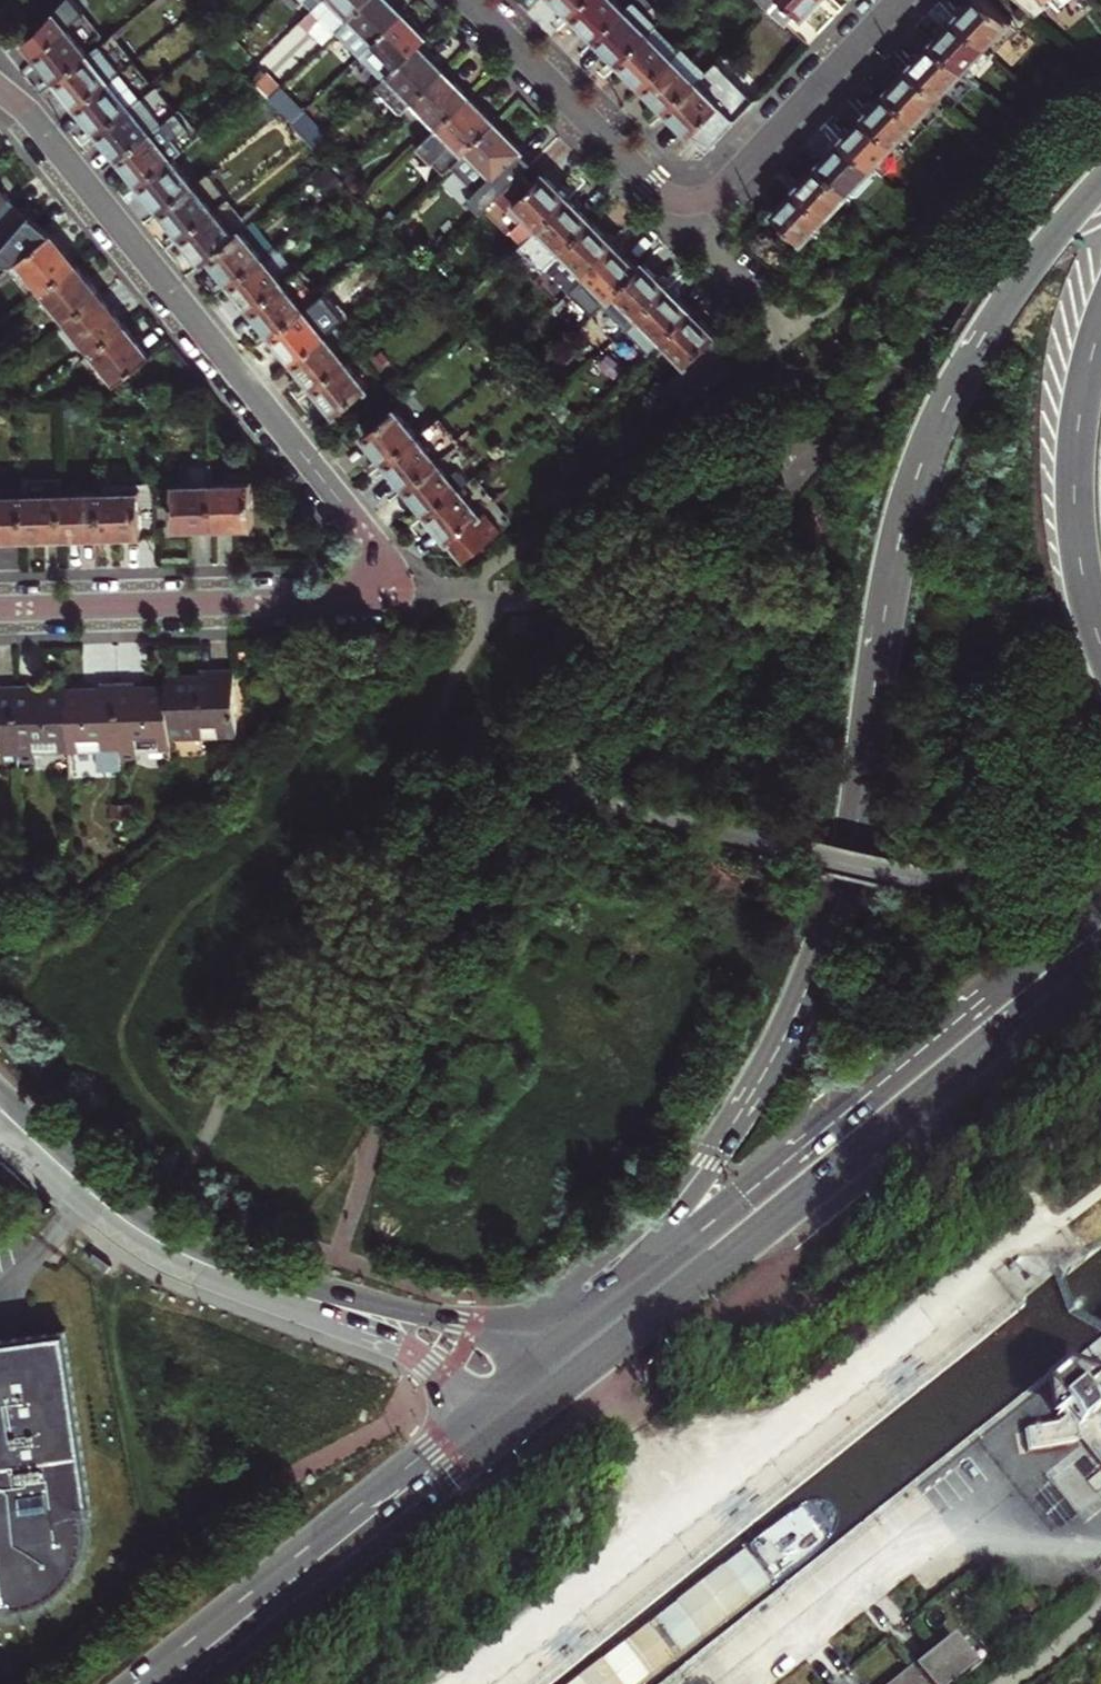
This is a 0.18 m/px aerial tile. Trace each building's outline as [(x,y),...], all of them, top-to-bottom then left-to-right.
[(318,0),(341,24),(366,0),(319,0),(318,0)] [(363,51),(405,10),(396,0),(366,0),(341,24),(339,26),(363,51)] [(595,0),(564,0),(566,2),(579,16),(595,0)] [(602,39),(632,8),(624,0),(595,0),(579,16),(591,28),(602,39)] [(626,63),(656,32),(663,25),(640,0),(632,8),(602,39),(613,50),(626,63)] [(773,7),(797,29),(817,8),(824,0),(766,0),(773,7)] [(994,44),(1020,16),(1002,0),(981,0),(978,3),(966,17),(994,44)] [(1028,12),(1043,0),(1015,0),(1028,12)] [(1066,0),(1047,0),(1055,9),(1066,0)] [(362,52),(385,76),(422,41),(429,34),(417,22),(405,10),(363,51),(362,52)] [(1033,27),(1020,16),(994,44),(1006,55),(1033,27)] [(994,44),(966,17),(954,29),(944,40),(972,68),(994,44)] [(58,71),(67,82),(99,55),(79,31),(47,57),(58,71)] [(656,32),(626,63),(637,75),(649,87),(679,56),(656,32)] [(972,68),(944,40),(933,52),(921,65),(950,92),(972,68)] [(402,110),(414,98),(447,67),(434,53),(422,41),(385,76),(376,85),(402,110)] [(1006,55),(994,44),(972,68),(984,79),(1006,55)] [(99,55),(67,82),(76,93),(89,109),(131,74),(109,47),(99,55)] [(679,56),(649,87),(661,100),(673,112),(702,81),(679,56)] [(273,90),(285,79),(273,65),(260,76),(273,90)] [(910,77),(899,89),(928,116),(950,92),(921,65),(910,77)] [(414,98),(439,123),(471,93),(459,79),(447,67),(414,98)] [(984,79),(972,68),(950,92),(966,107),(988,83),(984,79)] [(131,74),(89,109),(97,119),(109,134),(152,99),(131,74)] [(296,116),(308,105),(285,79),(273,90),(296,116)] [(714,154),(743,123),(702,81),(673,112),(682,121),(714,154)] [(152,99),(109,134),(118,145),(131,162),(165,134),(174,126),(171,122),(184,112),(165,88),(152,99)] [(928,116),(899,89),(886,103),(876,115),(904,141),(928,116)] [(471,93),(439,123),(428,134),(454,162),(498,120),(483,105),(471,93)] [(308,105),(296,116),(319,141),(330,129),(308,105)] [(904,141),(876,115),(862,129),(852,139),(881,167),(904,141)] [(485,209),(490,205),(527,169),(535,160),(523,148),(524,147),(515,137),(498,120),(454,162),(479,187),(472,195),(485,209)] [(192,150),(174,126),(165,134),(183,157),(192,150)] [(138,171),(150,185),(183,157),(165,134),(131,162),(138,171)] [(881,167),(852,139),(840,153),(830,163),(859,190),(881,167)] [(183,157),(150,185),(162,199),(172,213),(205,185),(183,157)] [(859,190),(830,163),(819,175),(807,188),(835,216),(859,190)] [(881,167),(859,190),(864,195),(886,172),(881,167)] [(516,228),(528,241),(574,197),(565,187),(568,184),(562,178),(557,172),(554,176),(552,173),(541,184),(527,169),(490,205),(503,219),(513,209),(524,220),(516,228)] [(17,201),(10,193),(0,180),(0,215),(17,201)] [(193,238),(226,211),(205,185),(172,213),(183,226),(193,238)] [(835,216),(807,188),(796,201),(783,214),(811,242),(814,238),(821,232),(826,236),(834,227),(828,222),(835,216)] [(835,216),(841,221),(864,195),(859,190),(835,216)] [(574,197),(528,241),(524,245),(547,269),(551,265),(597,220),(586,209),(574,197)] [(249,238),(226,211),(193,238),(203,250),(215,265),(223,260),(249,238)] [(828,222),(834,227),(841,221),(835,216),(828,222)] [(581,283),(590,273),(621,244),(610,232),(597,220),(551,265),(573,289),(581,283)] [(821,232),(814,238),(819,243),(826,236),(821,232)] [(249,238),(223,260),(230,269),(242,284),(273,259),(254,234),(249,238)] [(32,263),(57,293),(89,267),(77,253),(65,238),(32,263)] [(621,244),(590,273),(612,295),(620,287),(643,265),(631,253),(621,244)] [(620,287),(646,314),(676,284),(664,271),(650,257),(643,265),(620,287)] [(273,259),(242,284),(251,294),(264,310),(294,285),(273,259)] [(57,293),(82,324),(113,298),(103,285),(89,267),(57,293)] [(590,273),(581,283),(602,305),(605,302),(612,295),(590,273)] [(676,284),(646,314),(669,336),(699,307),(689,297),(676,284)] [(294,285),(264,310),(273,321),(284,335),(315,310),(294,285)] [(646,314),(620,287),(612,295),(605,302),(632,328),(646,314)] [(82,324),(106,353),(138,327),(126,313),(113,298),(82,324)] [(714,322),(699,307),(669,336),(692,360),(716,336),(722,330),(714,322)] [(315,310),(284,335),(294,348),(306,362),(336,337),(315,310)] [(151,344),(138,327),(106,353),(130,383),(162,357),(151,344)] [(716,336),(692,360),(672,380),(695,403),(742,362),(728,348),(716,336)] [(336,337),(306,362),(314,372),(326,387),(357,361),(336,337)] [(357,361),(326,387),(338,401),(349,415),(380,390),(357,361)] [(380,444),(396,464),(428,438),(408,412),(376,439),(380,444)] [(428,438),(396,464),(407,478),(418,491),(450,464),(428,438)] [(480,483),(469,467),(483,455),(474,444),(450,464),(418,491),(426,500),(439,517),(471,490),(480,483)] [(203,527),(225,526),(225,484),(224,465),(202,465),(202,484),(184,485),(184,527),(203,527)] [(480,483),(471,490),(493,516),(496,514),(507,527),(519,518),(486,478),(480,483)] [(263,483),(225,484),(225,526),(245,526),(264,526),(263,483)] [(471,490),(439,517),(447,525),(476,561),(512,532),(507,527),(496,514),(493,516),(471,490)] [(151,494),(114,495),(115,538),(133,538),(153,537),(151,494)] [(114,495),(75,496),(75,539),(95,539),(115,538),(114,495)] [(75,496),(35,497),(36,540),(57,540),(75,539),(75,496)] [(36,540),(35,497),(0,498),(0,541),(15,541),(36,540)] [(160,685),(161,697),(164,744),(232,742),(230,671),(193,672),(193,684),(184,684),(160,685)] [(125,686),(109,687),(113,771),(129,770),(129,758),(164,757),(164,744),(161,697),(143,697),(126,698),(125,686)] [(113,771),(109,687),(91,688),(92,699),(80,699),(58,700),(61,761),(94,760),(94,781),(114,780),(113,771)] [(29,690),(10,691),(13,777),(31,775),(31,763),(61,761),(58,700),(44,701),(29,701),(29,690)] [(13,777),(10,691),(0,692),(0,778),(13,777)] [(0,1370),(0,1548),(9,1632),(15,1631),(15,1637),(24,1637),(37,1634),(46,1631),(56,1626),(63,1621),(72,1613),(78,1607),(85,1596),(92,1582),(95,1569),(96,1560),(95,1544),(103,1543),(78,1361),(0,1370)] [(1094,1392),(1088,1385),(1080,1391),(1057,1411),(1063,1417),(1054,1424),(1024,1428),(1027,1449),(1071,1442),(1076,1438),(1083,1446),(1082,1448),(1100,1472),(1100,1402),(1094,1392)] [(973,1667),(951,1640),(896,1683),(952,1683),(973,1667)]
